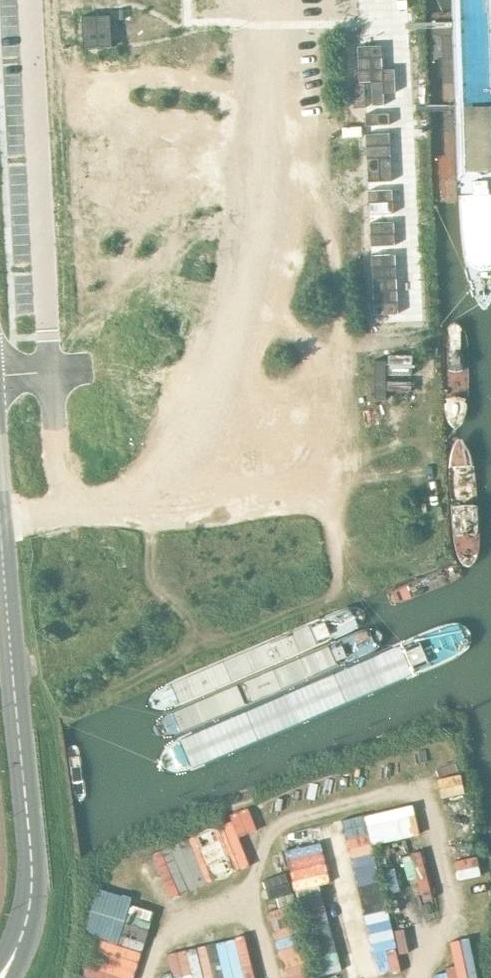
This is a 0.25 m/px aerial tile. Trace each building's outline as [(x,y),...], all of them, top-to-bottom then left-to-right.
[(407,8),(407,0),(397,0),(397,9),(407,8)] [(110,14),(82,16),(83,47),(112,46),(110,14)] [(382,68),(381,45),(357,46),(359,81),(371,81),(372,105),(384,104),(383,92),(395,92),(394,68),(382,68)] [(358,82),(352,83),(354,107),(366,106),(364,82),(358,82)] [(389,124),(389,112),(365,113),(365,125),(389,124)] [(361,126),(342,127),(343,137),(362,136),(361,126)] [(389,132),(365,134),(368,182),(392,180),(389,132)] [(368,190),(369,214),(393,212),(392,189),(368,190)] [(394,221),(370,222),(371,246),(395,245),(394,221)] [(398,313),(395,253),(371,254),(374,314),(398,313)] [(284,833),(321,977),(361,977),(400,968),(360,814),(284,833)]
